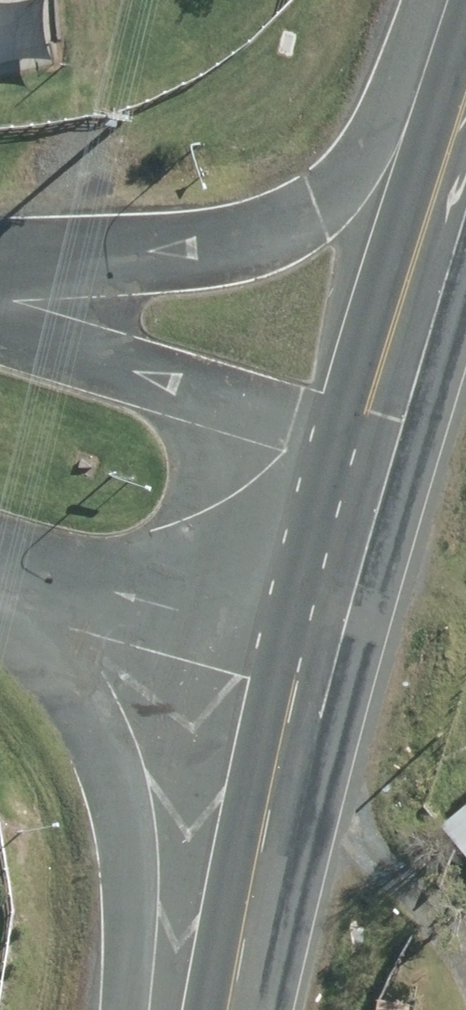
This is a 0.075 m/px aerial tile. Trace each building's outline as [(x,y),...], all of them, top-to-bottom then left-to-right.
[(465,854),(465,800),(440,821),(465,854)]
